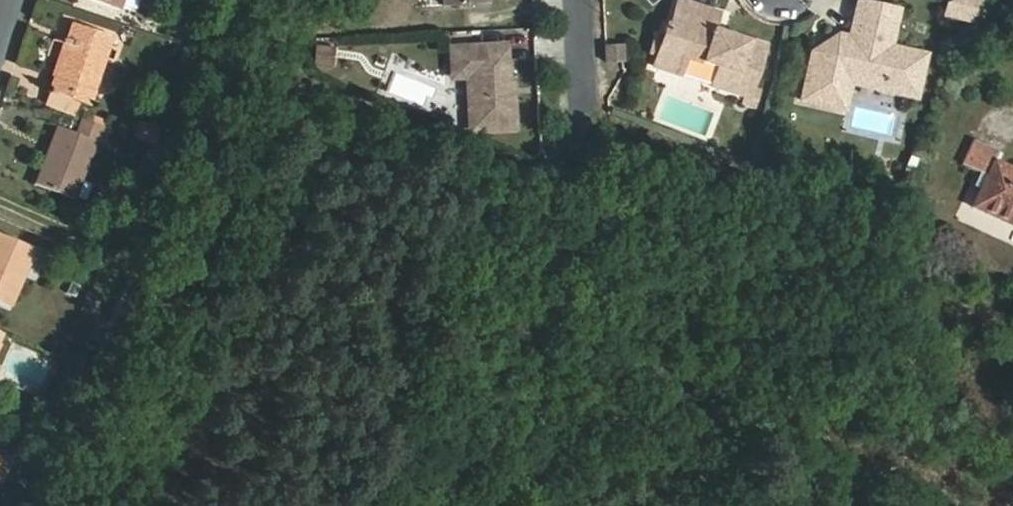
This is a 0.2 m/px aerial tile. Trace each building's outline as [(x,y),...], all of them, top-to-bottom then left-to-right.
[(70,2),(108,15),(113,0),(70,0),(70,2)] [(140,0),(123,0),(121,9),(138,12),(140,0)] [(698,0),(678,0),(670,21),(667,20),(664,28),(656,48),(652,58),(678,68),(685,50),(716,62),(709,80),(745,93),(764,43),(725,29),(723,33),(712,29),(713,24),(719,8),(698,0)] [(940,17),(976,26),(982,0),(944,0),(940,17)] [(888,88),(915,94),(923,55),(890,48),(898,14),(858,3),(849,38),(834,34),(836,40),(816,54),(811,47),(799,101),(840,113),(847,87),(848,80),(858,70),(880,75),(888,88)] [(664,28),(655,24),(647,45),(656,48),(664,28)] [(712,29),(723,33),(725,29),(713,24),(712,29)] [(106,43),(68,29),(45,97),(75,108),(80,110),(106,43)] [(834,34),(811,47),(816,54),(836,40),(834,34)] [(504,91),(504,81),(502,40),(447,40),(448,59),(464,58),(464,72),(467,126),(511,125),(511,91),(504,91)] [(620,42),(604,43),(605,60),(621,59),(620,42)] [(449,72),(464,72),(464,58),(448,59),(449,72)] [(913,103),(915,94),(888,88),(880,75),(858,70),(848,80),(847,87),(913,103)] [(45,97),(39,112),(69,124),(75,108),(45,97)] [(149,146),(156,129),(136,120),(129,138),(149,146)] [(102,137),(74,126),(68,142),(49,134),(27,190),(67,206),(90,150),(96,153),(102,137)] [(963,167),(984,177),(971,210),(1012,227),(1012,171),(991,163),(996,149),(972,138),(962,164),(963,167)] [(0,241),(0,308),(2,309),(25,252),(0,241)] [(12,456),(0,450),(0,480),(12,456)]
